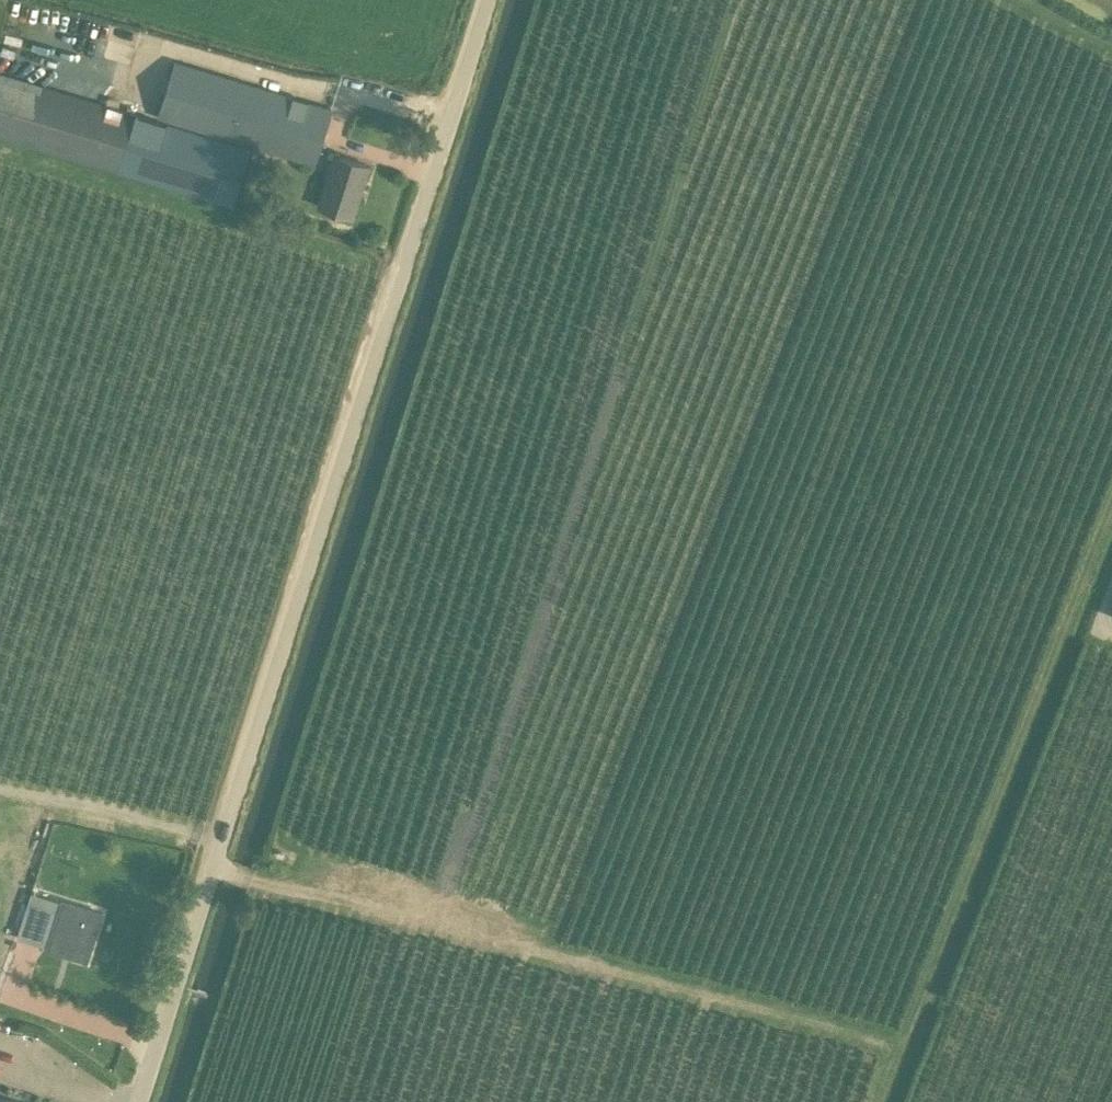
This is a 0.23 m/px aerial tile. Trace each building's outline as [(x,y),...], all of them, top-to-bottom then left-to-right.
[(315,164),(333,108),(175,59),(156,118),(315,164)] [(151,117),(0,71),(0,136),(134,177),(151,117)] [(356,217),(371,164),(334,152),(318,206),(356,217)] [(61,901),(31,892),(18,934),(48,944),(47,947),(86,960),(102,911),(62,899),(61,901)]
